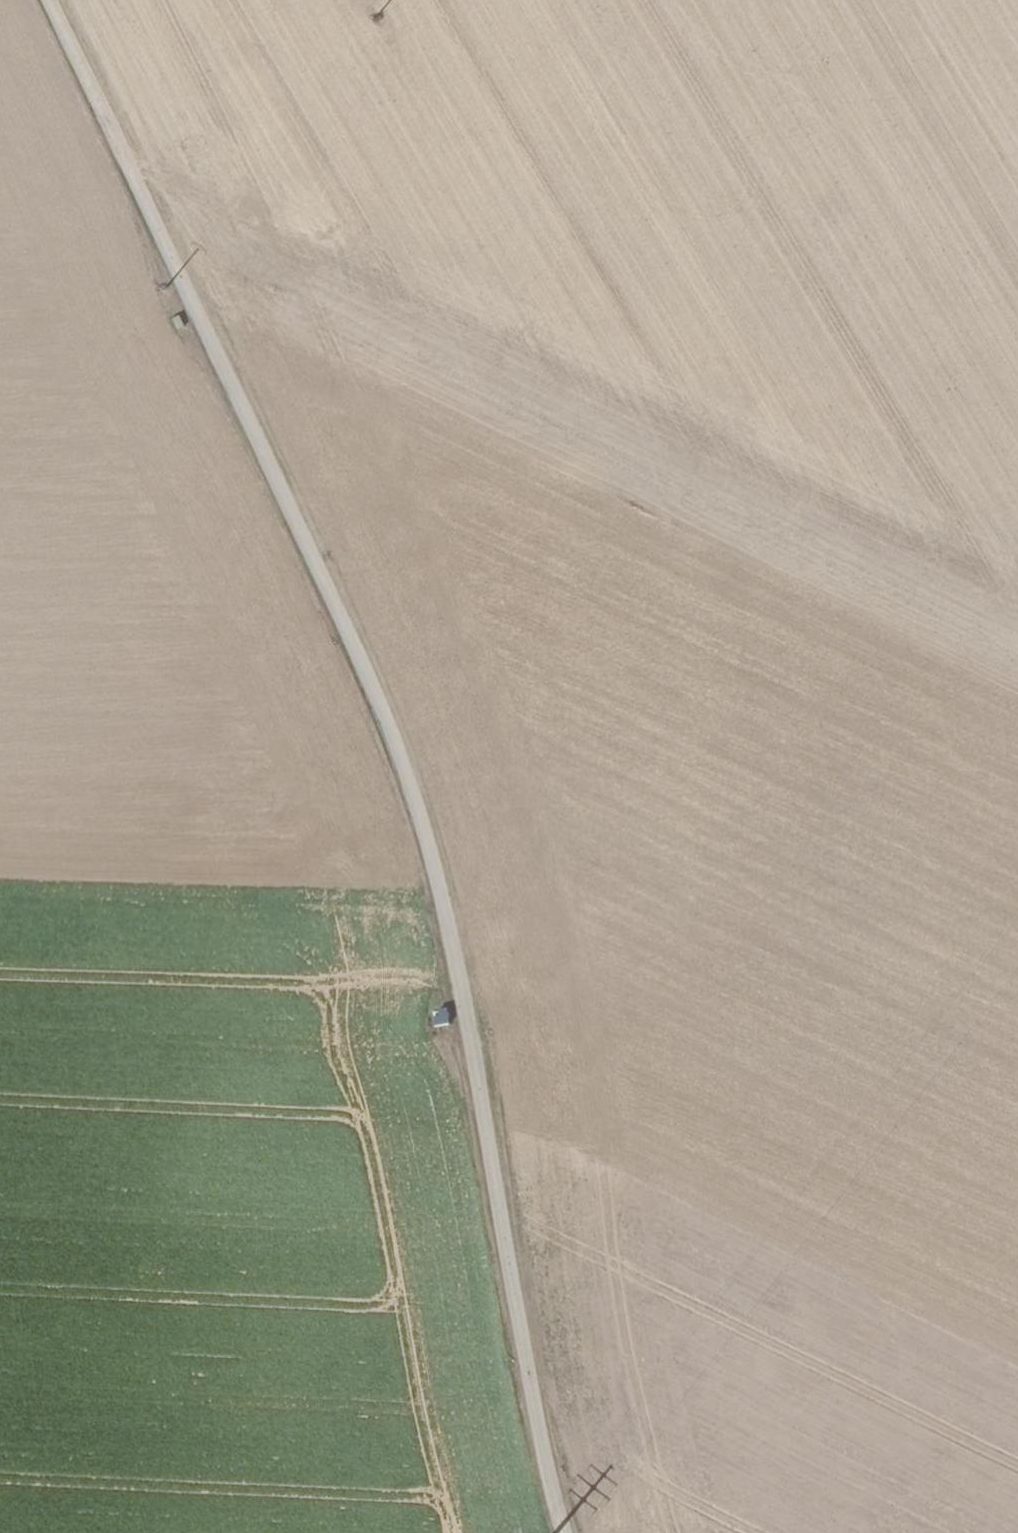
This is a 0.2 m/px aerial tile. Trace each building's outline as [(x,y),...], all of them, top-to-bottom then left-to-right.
[(181,315),(173,319),(178,330),(186,327),(181,315)]
